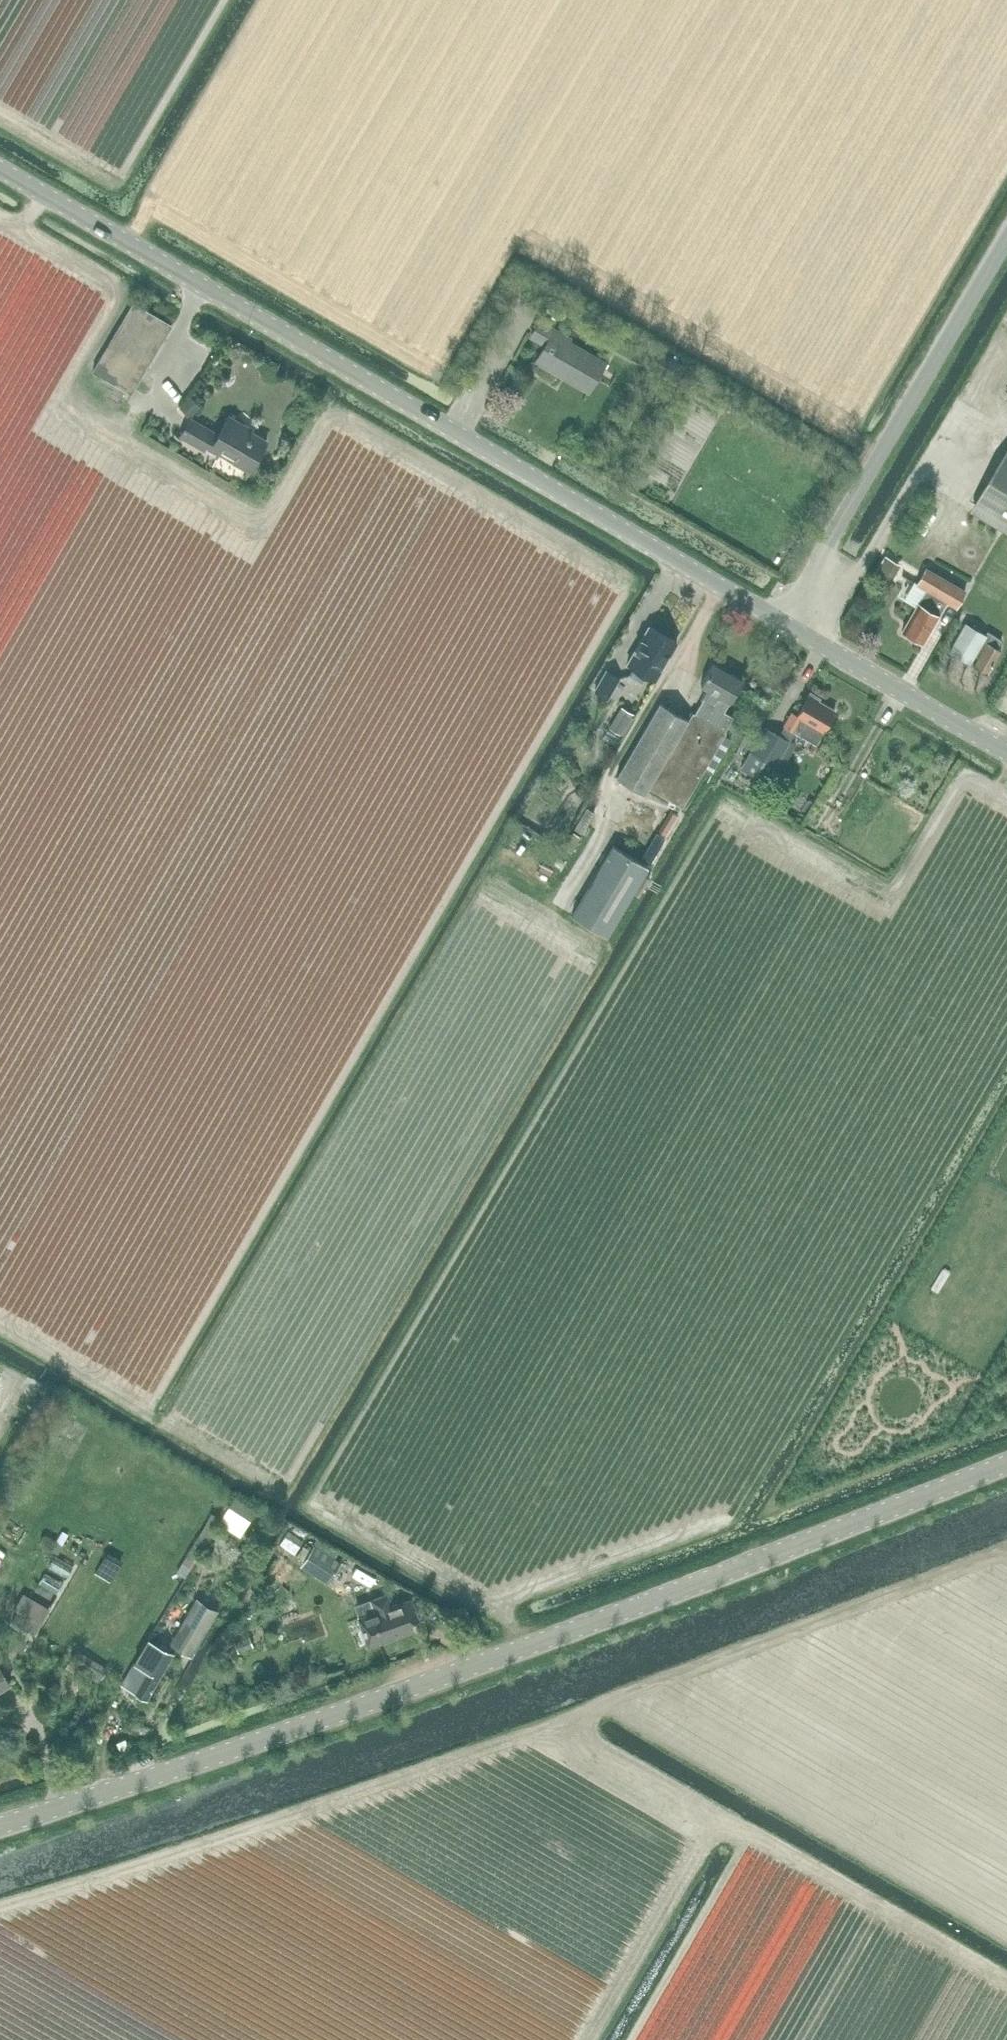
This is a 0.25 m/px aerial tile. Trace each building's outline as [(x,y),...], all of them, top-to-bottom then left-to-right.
[(134,301),(92,370),(132,394),(173,325),(134,301)] [(589,391),(607,362),(570,340),(571,338),(540,319),(530,336),(544,344),(536,361),(589,391)] [(190,397),(180,407),(189,417),(200,408),(190,397)] [(220,454),(250,472),(268,440),(253,432),(254,429),(230,415),(218,433),(191,417),(180,437),(218,459),(220,454)] [(979,513),(1006,530),(1006,465),(979,513)] [(887,555),(876,574),(892,583),(902,564),(887,555)] [(957,608),(967,590),(926,566),(917,583),(926,590),(919,602),(902,630),(924,644),(941,614),(940,614),(947,602),(957,608)] [(1002,651),(998,647),(1002,640),(988,631),(986,634),(966,622),(949,652),(971,664),(976,655),(978,657),(974,665),(988,673),(1002,651)] [(656,681),(679,642),(650,624),(626,663),(656,681)] [(660,702),(617,777),(646,794),(649,788),(683,807),(689,796),(700,777),(704,771),(712,775),(732,740),(724,736),(727,732),(726,731),(734,716),(725,711),(743,679),(714,661),(701,685),(707,689),(702,696),(704,697),(695,713),(693,712),(689,719),(660,702)] [(608,699),(621,678),(606,669),(594,691),(608,699)] [(836,711),(820,702),(822,697),(810,691),(797,714),(792,711),(780,733),(766,726),(741,768),(757,777),(767,760),(783,769),(797,744),(790,740),(795,732),(816,744),(836,711)] [(632,717),(634,713),(622,706),(609,728),(621,734),(622,733),(625,735),(634,718),(632,717)] [(575,829),(584,834),(595,813),(587,808),(575,829)] [(672,810),(659,831),(665,835),(678,814),(672,810)] [(574,832),(564,848),(572,853),(582,837),(574,832)] [(656,837),(643,858),(649,861),(662,840),(656,837)] [(649,866),(614,844),(572,915),(608,936),(649,866)] [(651,878),(645,874),(634,892),(640,896),(647,884),(651,878)] [(236,1496),(229,1507),(250,1521),(257,1510),(236,1496)] [(341,1561),(315,1545),(301,1567),(327,1584),(341,1561)] [(95,1572),(110,1581),(121,1564),(106,1555),(95,1572)] [(67,1576),(74,1566),(56,1556),(49,1566),(67,1576)] [(57,1594),(63,1583),(45,1572),(39,1583),(57,1594)] [(409,1623),(410,1623),(416,1621),(416,1618),(419,1617),(413,1597),(393,1602),(391,1590),(370,1598),(374,1609),(359,1616),(369,1645),(411,1630),(409,1623)] [(18,1612),(13,1621),(34,1633),(41,1623),(49,1609),(23,1594),(14,1609),(18,1612)] [(196,1597),(169,1643),(192,1657),(219,1610),(196,1597)] [(149,1638),(124,1681),(130,1684),(128,1688),(147,1699),(174,1652),(149,1638)] [(251,1648),(247,1638),(232,1644),(236,1654),(251,1648)] [(108,1667),(78,1649),(70,1662),(99,1681),(108,1667)] [(10,1682),(0,1665),(0,1689),(10,1682)]
